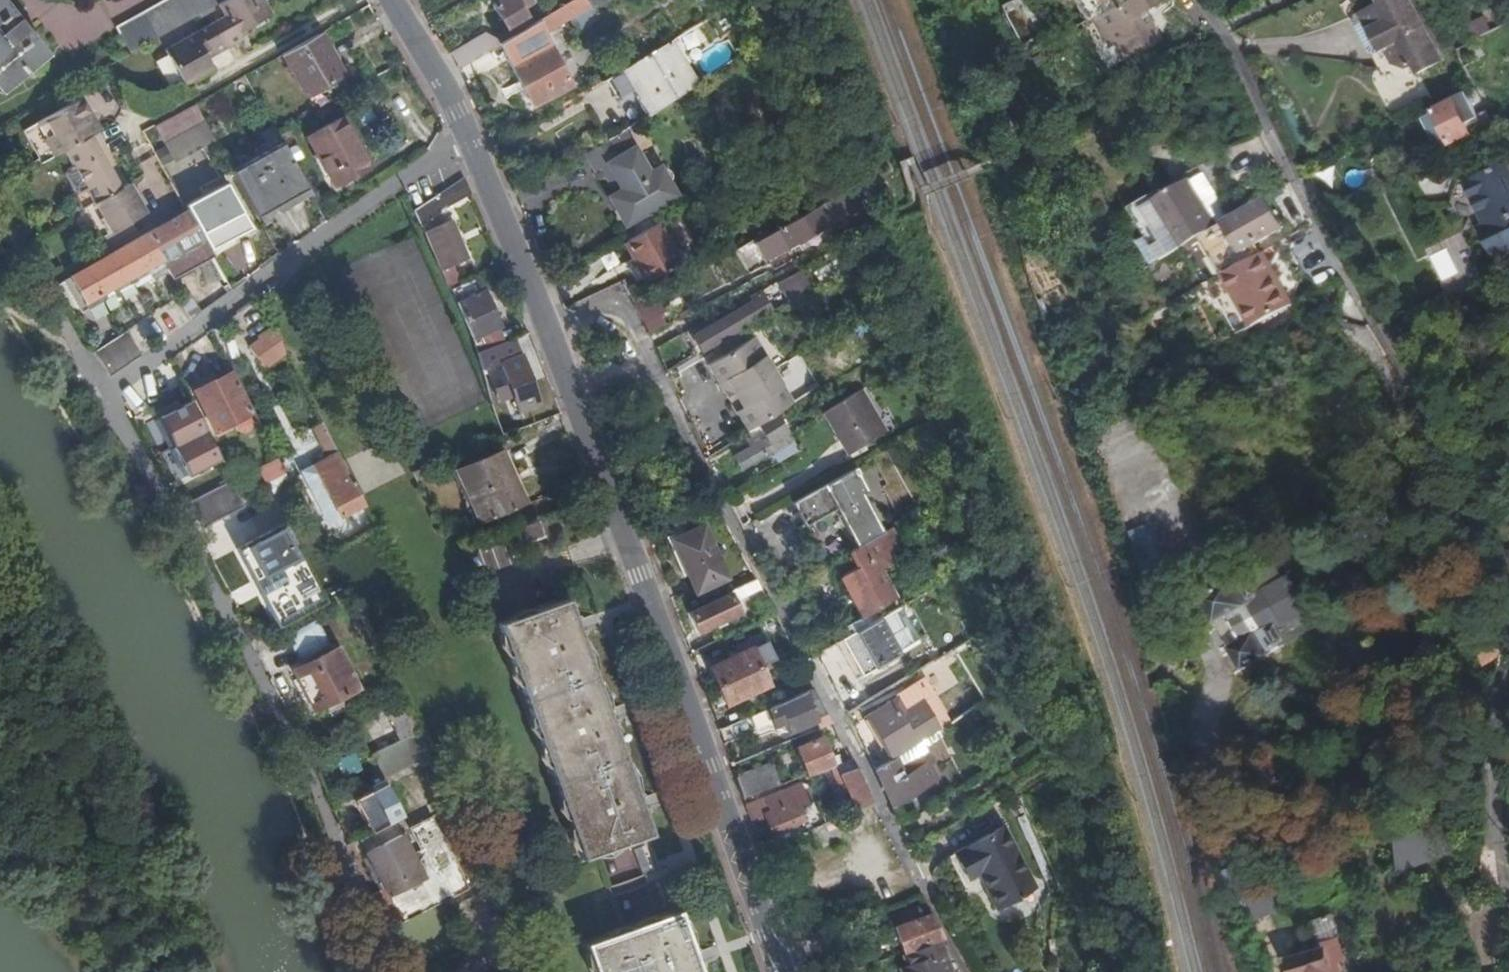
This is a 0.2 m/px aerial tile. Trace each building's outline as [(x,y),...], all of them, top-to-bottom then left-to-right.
[(230,0),(178,0),(114,35),(127,58),(196,20),(230,0)] [(257,0),(233,0),(217,9),(224,22),(163,56),(182,90),(212,74),(206,62),(204,59),(210,55),(212,59),(240,43),(238,38),(269,21),(257,0)] [(196,20),(217,9),(233,0),(230,0),(196,20)] [(492,9),(508,35),(528,23),(522,13),(531,8),(526,0),(508,0),(492,9)] [(563,8),(571,21),(590,10),(588,6),(585,0),(577,0),(574,2),(568,5),(563,8)] [(588,6),(590,10),(592,12),(611,0),(585,0),(588,6)] [(1038,36),(1022,0),(1014,0),(1003,5),(1021,44),(1038,36)] [(1085,26),(1091,22),(1130,0),(1070,0),(1085,26)] [(1160,0),(1130,0),(1091,22),(1104,45),(1147,21),(1147,20),(1139,25),(1136,19),(1162,3),(1160,0)] [(1361,15),(1382,53),(1388,50),(1395,65),(1410,69),(1416,66),(1417,69),(1443,58),(1412,0),(1380,0),(1382,5),(1361,15)] [(44,62),(0,6),(0,95),(1,96),(44,62)] [(500,46),(498,47),(531,110),(572,89),(545,37),(571,21),(563,8),(549,17),(538,23),(500,46)] [(1382,53),(1361,15),(1352,19),(1373,58),(1382,53)] [(1160,44),(1147,21),(1104,45),(1108,52),(1115,48),(1124,64),(1160,44)] [(449,58),(457,71),(498,47),(500,46),(483,37),(449,58)] [(342,79),(320,39),(284,59),(306,99),(342,79)] [(680,65),(668,46),(605,83),(615,100),(634,90),(641,101),(638,102),(647,120),(698,88),(683,63),(680,65)] [(1445,62),(1443,58),(1417,69),(1420,75),(1445,62)] [(1436,111),(1437,113),(1453,143),(1454,146),(1473,137),(1467,124),(1478,118),(1466,95),(1436,111)] [(116,194),(97,161),(95,156),(102,152),(94,139),(96,137),(78,104),(33,129),(62,179),(73,173),(109,236),(142,218),(125,189),(116,194)] [(202,126),(192,109),(154,131),(163,148),(202,126)] [(1453,143),(1437,113),(1424,119),(1441,149),(1453,143)] [(333,190),(368,172),(340,123),(306,141),(333,190)] [(618,162),(607,145),(584,159),(595,178),(608,169),(630,205),(617,213),(627,228),(676,197),(660,171),(649,178),(634,152),(618,162)] [(230,176),(255,221),(305,193),(280,148),(230,176)] [(95,156),(97,161),(104,157),(102,152),(95,156)] [(1469,187),(1489,226),(1484,229),(1498,257),(1508,251),(1508,172),(1507,168),(1469,187)] [(1157,200),(1185,248),(1220,228),(1192,180),(1157,200)] [(469,199),(462,182),(410,215),(416,227),(438,214),(469,199)] [(246,231),(222,187),(183,209),(209,253),(246,231)] [(776,232),(786,251),(845,219),(835,200),(776,232)] [(1284,231),(1267,201),(1226,225),(1242,254),(1284,231)] [(186,215),(67,281),(82,308),(160,265),(171,284),(211,261),(186,215)] [(423,237),(433,263),(448,295),(459,289),(450,270),(463,264),(447,226),(423,237)] [(681,269),(658,228),(622,249),(646,290),(681,269)] [(771,273),(789,264),(783,252),(786,251),(776,232),(745,249),(749,256),(759,252),(771,273)] [(1431,254),(1443,283),(1462,275),(1450,247),(1431,254)] [(1226,280),(1254,332),(1294,310),(1279,282),(1275,284),(1262,260),(1226,280)] [(802,280),(799,274),(778,284),(782,292),(802,280)] [(807,277),(802,280),(782,292),(789,305),(814,291),(807,277)] [(217,285),(224,298),(230,294),(223,282),(217,285)] [(771,315),(761,294),(748,300),(752,308),(693,341),(701,355),(771,315)] [(497,332),(483,297),(455,310),(470,343),(497,332)] [(634,309),(643,328),(665,315),(657,298),(634,309)] [(277,359),(283,355),(273,344),(268,334),(256,342),(258,345),(247,353),(263,375),(279,363),(277,359)] [(108,379),(139,359),(126,336),(93,355),(108,379)] [(745,437),(791,410),(750,342),(704,370),(745,437)] [(475,358),(480,374),(498,367),(516,417),(537,409),(513,344),(475,358)] [(249,418),(229,377),(192,397),(212,436),(249,418)] [(882,435),(857,393),(821,415),(846,457),(882,435)] [(149,415),(185,479),(220,459),(184,395),(149,415)] [(798,456),(787,435),(778,419),(758,431),(765,444),(772,457),(778,466),(798,456)] [(335,458),(328,444),(320,448),(327,462),(335,458)] [(740,474),(772,457),(765,444),(732,461),(740,474)] [(476,529),(519,511),(520,511),(516,500),(499,457),(454,476),(476,529)] [(335,458),(327,462),(311,471),(337,522),(362,509),(335,458)] [(259,476),(266,489),(283,479),(277,467),(259,476)] [(867,493),(854,470),(790,505),(803,529),(834,512),(852,543),(880,527),(862,496),(867,493)] [(283,479),(266,489),(272,500),(290,492),(283,479)] [(222,552),(263,535),(249,502),(242,504),(232,481),(187,500),(198,526),(209,521),(222,552)] [(543,542),(537,526),(514,535),(520,550),(543,542)] [(884,535),(880,527),(852,543),(856,551),(884,535)] [(257,598),(275,632),(324,606),(306,573),(304,576),(304,571),(304,568),(301,565),(297,563),(297,562),(299,560),(283,528),(242,549),(259,580),(261,579),(269,592),(257,598)] [(725,582),(701,530),(671,545),(695,596),(725,582)] [(905,560),(890,531),(884,535),(856,551),(848,554),(856,569),(837,579),(858,620),(893,601),(879,575),(905,560)] [(234,554),(257,598),(269,592),(261,579),(259,580),(242,549),(234,554)] [(760,591),(755,582),(727,595),(729,598),(689,616),(696,634),(738,616),(733,604),(760,591)] [(1243,672),(1265,659),(1264,658),(1286,646),(1276,628),(1282,625),(1265,596),(1260,599),(1251,583),(1234,592),(1231,587),(1204,603),(1243,672)] [(647,838),(565,603),(495,628),(579,863),(647,838)] [(854,674),(921,648),(907,611),(817,646),(834,690),(857,682),(854,674)] [(299,666),(326,652),(313,626),(285,640),(299,666)] [(1484,669),(1499,660),(1495,640),(1479,643),(1484,669)] [(792,654),(789,647),(783,650),(777,655),(779,660),(792,654)] [(355,692),(333,651),(308,665),(313,672),(294,682),(312,715),(355,692)] [(708,670),(716,689),(757,670),(779,660),(777,655),(755,665),(749,652),(708,670)] [(757,670),(760,676),(781,665),(779,660),(757,670)] [(757,670),(716,689),(724,707),(765,689),(760,676),(757,670)] [(865,720),(878,741),(933,709),(920,687),(865,720)] [(813,693),(750,720),(758,736),(780,727),(785,725),(789,734),(826,719),(813,693)] [(893,759),(945,728),(933,709),(878,741),(890,761),(893,759)] [(368,759),(415,736),(403,712),(357,736),(363,748),(368,759)] [(785,725),(780,727),(784,736),(789,734),(785,725)] [(380,781),(426,758),(415,736),(368,759),(378,777),(380,781)] [(796,749),(805,777),(829,769),(839,765),(836,758),(830,760),(821,739),(796,749)] [(355,752),(335,761),(341,775),(361,766),(355,752)] [(873,771),(891,808),(925,786),(912,764),(901,772),(893,759),(890,761),(873,771)] [(851,761),(848,762),(839,765),(829,769),(839,795),(846,792),(856,812),(872,805),(851,761)] [(771,767),(735,780),(742,801),(778,788),(771,767)] [(400,820),(380,781),(378,777),(371,781),(376,791),(371,795),(378,808),(359,818),(368,836),(391,825),(400,820)] [(798,825),(802,834),(822,826),(813,804),(807,806),(798,785),(745,807),(750,823),(763,817),(766,823),(772,836),(798,825)] [(1457,800),(1425,815),(1441,867),(1474,857),(1457,800)] [(1441,867),(1425,815),(1396,829),(1402,880),(1409,880),(1441,867)] [(422,853),(439,844),(425,819),(408,828),(422,853)] [(845,839),(838,820),(809,832),(817,851),(845,839)] [(357,847),(393,829),(391,825),(368,836),(354,843),(357,847)] [(379,891),(396,924),(462,891),(439,844),(422,853),(408,828),(396,834),(393,829),(357,847),(379,891)] [(1032,893),(1000,832),(955,856),(969,881),(979,875),(999,911),(1032,893)] [(642,850),(631,854),(652,915),(663,910),(642,850)] [(684,940),(675,915),(582,948),(591,971),(694,971),(684,940)] [(894,931),(902,955),(904,955),(935,943),(942,940),(930,918),(913,925),(910,918),(900,922),(902,928),(894,931)] [(793,943),(798,959),(825,949),(818,933),(793,943)] [(935,943),(904,955),(909,968),(908,969),(909,971),(947,971),(935,943)] [(1322,954),(1327,971),(1337,971),(1335,967),(1342,965),(1336,943),(1320,948),(1322,954)] [(1322,954),(1291,963),(1293,971),(1327,971),(1322,954)]
